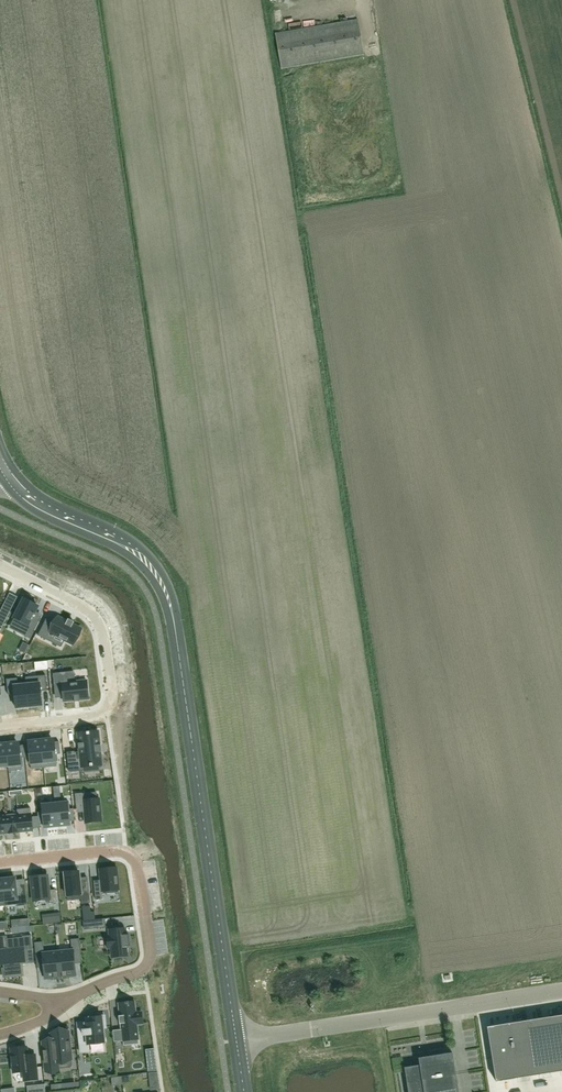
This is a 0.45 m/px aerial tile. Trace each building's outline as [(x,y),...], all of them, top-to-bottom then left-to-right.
[(298,8),(281,9),(282,17),(299,15),(298,8)] [(281,69),(363,56),(358,21),(275,34),(281,69)] [(27,599),(14,623),(28,631),(25,635),(33,639),(41,624),(33,620),(41,606),(27,599)] [(12,607),(5,603),(0,614),(0,626),(2,627),(12,607)] [(45,620),(38,634),(47,638),(51,630),(68,639),(76,623),(56,613),(51,623),(45,620)] [(25,653),(29,645),(23,642),(19,650),(25,653)] [(58,677),(51,678),(53,693),(60,692),(61,703),(83,701),(81,684),(59,686),(58,677)] [(40,686),(27,687),(29,707),(42,705),(41,694),(47,694),(46,681),(40,681),(40,686)] [(13,684),(7,685),(9,698),(15,697),(16,708),(29,707),(27,687),(14,688),(13,684)] [(71,735),(72,746),(59,747),(60,762),(73,761),(74,765),(93,763),(90,733),(71,735)] [(49,738),(41,739),(43,762),(56,761),(55,749),(54,739),(49,739),(49,738)] [(33,741),(29,742),(30,752),(31,763),(43,762),(41,739),(33,739),(33,741)] [(14,741),(6,742),(9,766),(21,764),(20,753),(19,743),(15,743),(14,741)] [(9,766),(6,742),(0,743),(0,767),(9,766)] [(100,803),(87,804),(86,800),(80,800),(81,813),(88,813),(89,824),(102,822),(100,803)] [(67,802),(54,804),(57,826),(70,825),(67,802)] [(44,828),(57,826),(54,804),(42,805),(44,828)] [(25,812),(27,831),(39,830),(37,811),(25,812)] [(27,831),(25,812),(14,813),(16,833),(27,831)] [(14,813),(2,814),(4,834),(16,833),(14,813)] [(103,880),(95,881),(97,901),(105,900),(104,891),(121,890),(118,868),(102,869),(103,880)] [(80,872),(65,873),(68,901),(83,899),(83,904),(92,903),(90,886),(82,887),(80,872)] [(35,887),(28,888),(30,907),(37,907),(36,898),(53,896),(51,874),(34,876),(35,887)] [(11,877),(2,878),(5,901),(17,900),(18,906),(25,906),(23,888),(16,888),(15,878),(11,878),(11,877)] [(94,919),(95,928),(106,927),(105,918),(94,919)] [(111,936),(108,936),(109,948),(112,948),(112,957),(129,956),(128,946),(130,946),(129,932),(127,932),(126,925),(110,927),(111,936)] [(0,949),(0,965),(2,965),(3,976),(22,974),(21,963),(26,962),(25,951),(33,950),(31,935),(23,936),(23,937),(6,939),(7,948),(0,949)] [(58,948),(61,973),(76,971),(73,946),(58,948)] [(61,973),(58,948),(42,950),(45,975),(61,973)] [(119,1012),(120,1021),(121,1020),(122,1027),(113,1028),(114,1039),(123,1038),(123,1040),(138,1038),(136,1021),(143,1020),(142,1010),(135,1011),(134,1001),(119,1003),(120,1012),(119,1012)] [(355,1014),(355,1020),(370,1019),(369,1012),(355,1014)] [(487,1028),(495,1082),(561,1071),(561,1015),(487,1028)] [(85,1027),(78,1028),(80,1052),(89,1051),(89,1044),(105,1042),(103,1028),(106,1027),(104,1016),(91,1018),(90,1018),(90,1023),(85,1024),(85,1027)] [(53,1050),(44,1051),(46,1071),(59,1069),(58,1060),(71,1059),(69,1032),(55,1034),(52,1034),(51,1034),(51,1035),(52,1038),(52,1042),(53,1050)] [(27,1047),(11,1049),(13,1073),(23,1072),(24,1081),(38,1080),(36,1066),(35,1056),(35,1055),(34,1055),(28,1055),(27,1047)] [(403,1072),(404,1077),(407,1076),(409,1091),(458,1091),(452,1055),(453,1054),(452,1053),(429,1056),(430,1063),(404,1068),(405,1069),(406,1069),(406,1071),(403,1072)]
